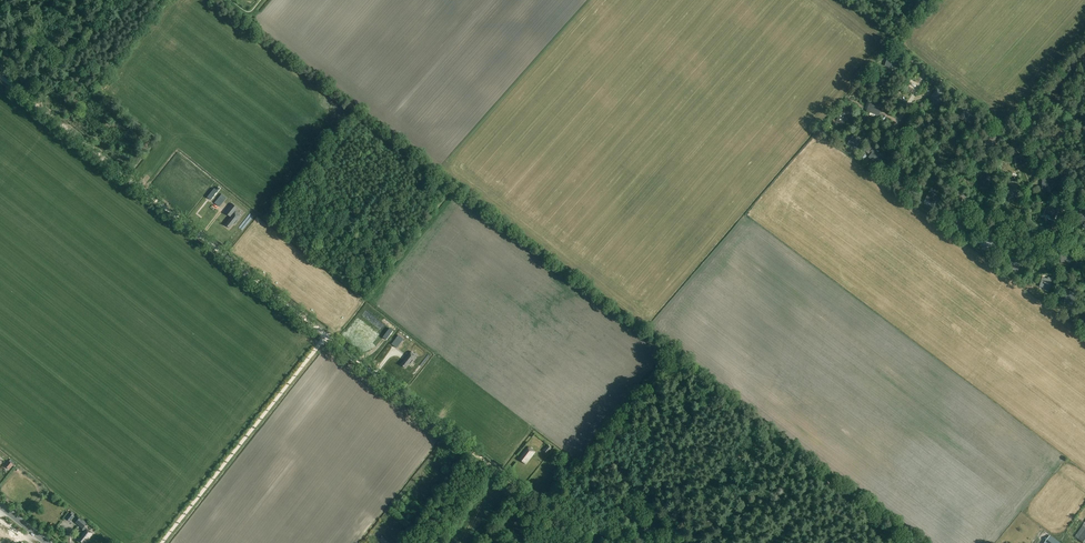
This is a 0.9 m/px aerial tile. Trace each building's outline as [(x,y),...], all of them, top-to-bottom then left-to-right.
[(894,69),(898,58),(895,57),(894,59),(888,57),(886,66),(894,69)] [(879,88),(885,78),(882,77),(881,78),(876,75),(871,83),(879,88)] [(939,102),(946,96),(941,92),(943,90),(940,88),(931,96),(933,99),(935,98),(939,102)] [(870,102),(867,111),(870,112),(879,115),(882,105),(879,104),(879,105),(873,103),(870,102)] [(966,123),(972,116),(968,112),(969,111),(967,108),(958,118),(961,121),(962,119),(966,123)] [(843,109),(838,118),(837,120),(842,123),(844,120),(846,122),(852,112),(849,110),(848,112),(843,109)] [(855,133),(848,142),(848,144),(851,146),(852,145),(856,148),(862,140),(857,137),(858,136),(855,133)] [(993,148),(996,137),(993,136),(992,138),(987,136),(984,145),(993,148)] [(876,162),(882,155),(873,148),(871,151),(873,152),(869,157),(876,162)] [(1024,159),(1022,154),(1013,158),(1016,164),(1015,164),(1016,168),(1028,162),(1026,159),(1024,159)] [(905,183),(909,175),(904,173),(905,171),(902,170),(897,179),(905,183)] [(980,187),(981,187),(990,188),(991,177),(988,177),(987,179),(982,179),(981,179),(980,187)] [(1052,187),(1052,179),(1046,179),(1046,177),(1043,177),(1042,189),(1046,189),(1046,187),(1052,187)] [(1015,198),(1018,197),(1016,185),(1012,186),(1013,188),(1007,189),(1007,191),(1008,195),(1009,198),(1015,197),(1015,198)] [(207,197),(211,200),(218,191),(215,188),(207,197)] [(935,194),(929,192),(926,200),(934,204),(939,194),(936,192),(935,194)] [(1054,219),(1060,206),(1056,204),(1055,208),(1049,206),(1046,214),(1051,216),(1051,218),(1054,219)] [(965,226),(967,217),(962,216),(962,213),(958,212),(955,225),(959,226),(959,225),(965,226)] [(252,215),(241,228),(249,234),(259,222),(252,215)] [(994,248),(996,239),(993,238),(992,240),(987,239),(985,246),(994,248)] [(1064,251),(1064,249),(1061,250),(1061,262),(1065,262),(1064,260),(1070,260),(1070,251),(1064,251)] [(303,255),(292,270),(301,278),(313,262),(303,255)] [(1018,270),(1022,260),(1019,258),(1018,260),(1013,258),(1010,267),(1018,270)] [(1049,289),(1052,278),(1049,278),(1048,279),(1042,278),(1040,287),(1049,289)] [(1068,291),(1065,299),(1065,300),(1074,303),(1078,291),(1074,290),(1073,292),(1068,291)] [(383,337),(387,340),(393,331),(390,328),(383,337)] [(397,338),(392,344),(396,348),(401,341),(397,338)] [(274,430),(283,415),(279,412),(269,427),(274,430)] [(275,442),(260,459),(263,462),(279,445),(275,442)] [(526,464),(536,452),(530,447),(520,459),(526,464)] [(8,461),(4,465),(9,469),(13,464),(12,464),(9,461),(8,461)] [(65,518),(66,518),(70,521),(74,517),(73,516),(75,514),(72,511),(70,513),(69,513),(65,518)] [(79,518),(75,522),(82,528),(83,527),(83,528),(82,530),(84,531),(87,528),(84,526),(86,523),(79,518)] [(356,529),(362,533),(369,522),(363,518),(356,529)] [(1075,536),(1084,542),(1084,522),(1075,536)] [(212,528),(209,525),(200,535),(204,538),(212,528)] [(87,528),(84,531),(77,540),(82,542),(86,542),(93,533),(87,528)]
